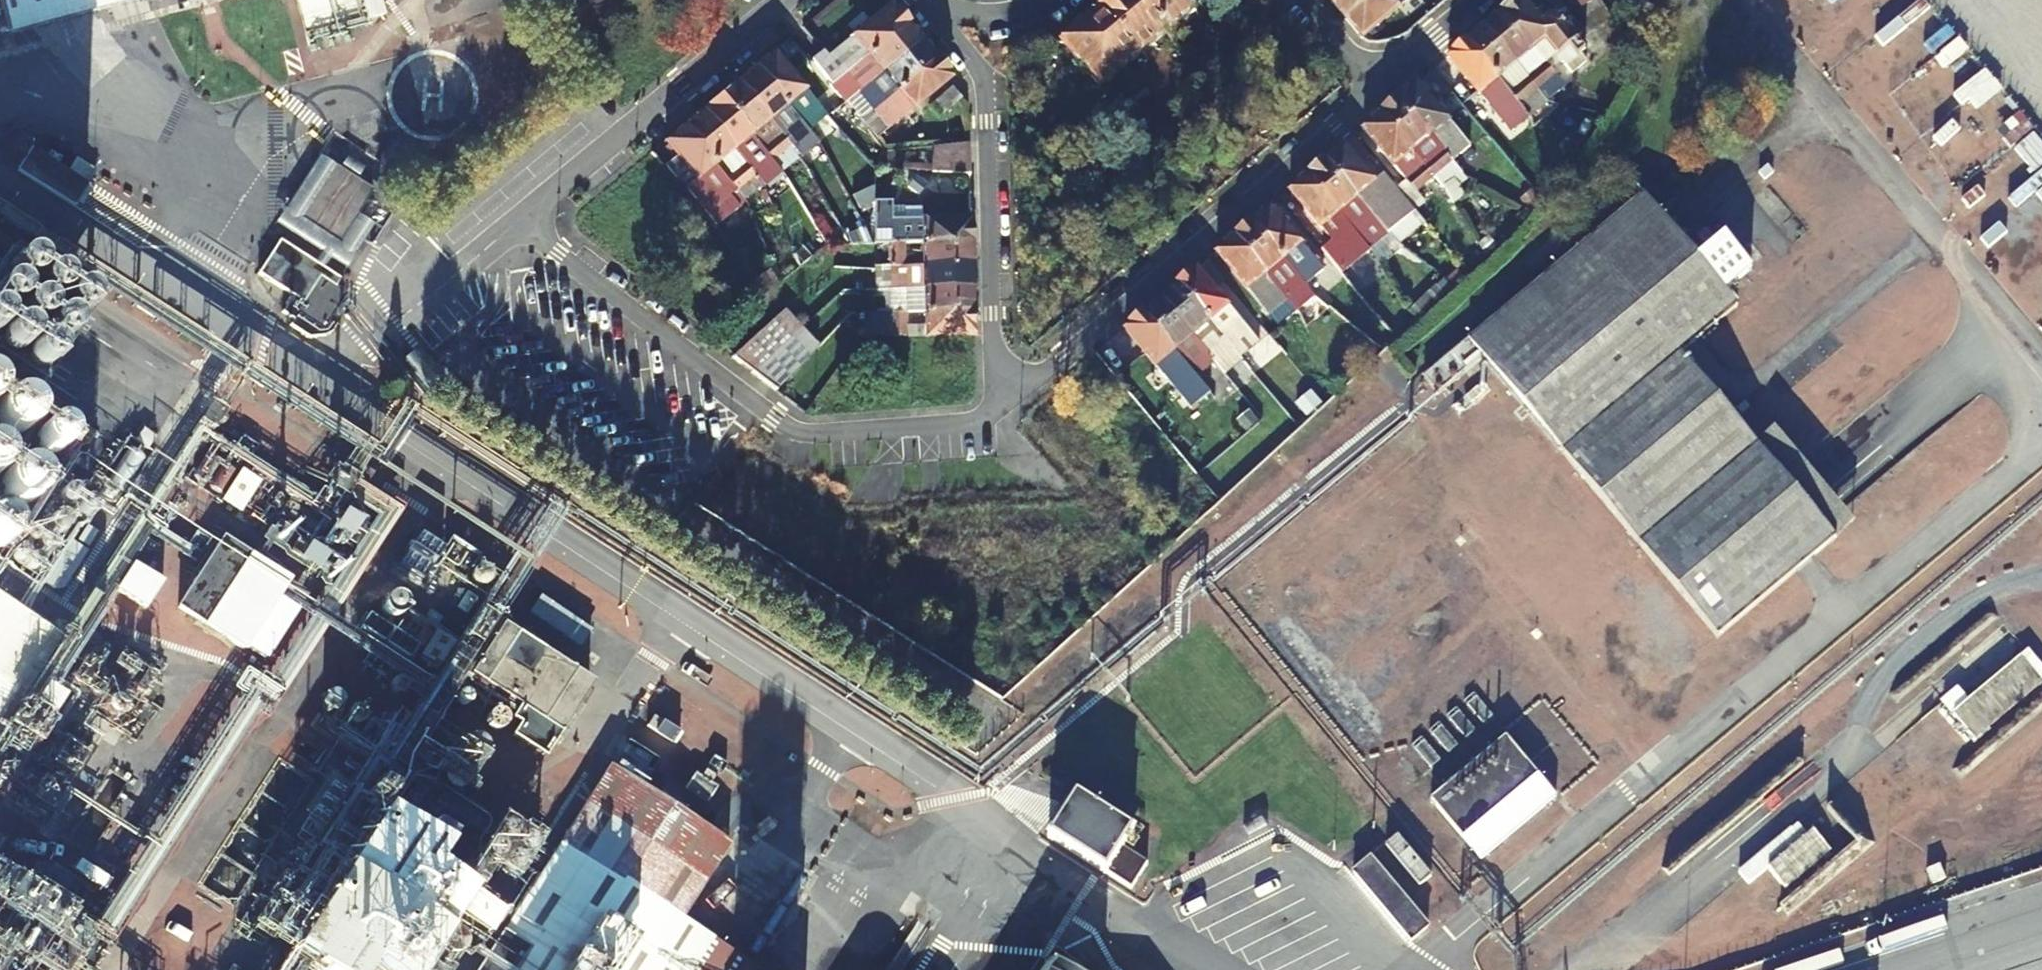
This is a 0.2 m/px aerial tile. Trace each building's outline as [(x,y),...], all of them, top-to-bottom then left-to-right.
[(10,47),(182,0),(0,0),(0,8),(10,47)] [(280,54),(299,49),(286,0),(265,0),(280,54)] [(379,0),(361,0),(367,22),(384,17),(379,0)] [(1165,34),(1171,40),(1185,28),(1179,21),(1194,10),(1201,3),(1198,0),(1111,0),(1061,42),(1100,89),(1165,34)] [(1331,2),(1346,19),(1369,0),(1334,0),(1331,2)] [(1346,19),(1361,38),(1408,0),(1369,0),(1346,19)] [(1556,74),(1586,49),(1564,23),(1552,32),(1525,0),(1516,0),(1515,1),(1502,11),(1556,74)] [(1586,49),(1593,43),(1557,0),(1551,0),(1548,2),(1547,0),(1525,0),(1552,32),(1564,23),(1586,49)] [(852,66),(868,53),(904,22),(888,4),(827,55),(823,51),(812,60),(831,84),(840,76),(852,66)] [(1502,11),(1484,27),(1537,90),(1556,74),(1502,11)] [(868,53),(882,70),(919,39),(904,22),(868,53)] [(1520,105),(1537,90),(1484,27),(1467,42),(1520,105)] [(856,92),(871,110),(935,59),(919,39),(882,70),(866,83),(856,92)] [(1465,99),(1475,90),(1501,120),(1503,118),(1520,105),(1467,42),(1448,57),(1438,66),(1465,99)] [(797,120),(808,132),(827,115),(773,51),(754,66),(785,104),(792,99),(805,114),(797,120)] [(871,110),(870,110),(886,129),(950,76),(935,59),(871,110)] [(735,82),(789,147),(808,132),(797,120),(788,127),(776,112),(785,104),(754,66),(735,82)] [(852,66),(840,76),(854,93),(856,92),(866,83),(852,66)] [(1957,92),(1975,113),(2002,91),(1984,69),(1957,92)] [(1417,84),(1434,104),(1448,92),(1431,71),(1417,84)] [(812,74),(802,82),(819,103),(830,95),(812,74)] [(1547,101),(1548,101),(1566,86),(1556,74),(1537,90),(1547,101)] [(762,149),(772,161),(789,147),(735,82),(718,96),(749,134),(762,149)] [(1471,146),(1434,104),(1417,84),(1399,99),(1453,161),(1467,149),(1471,146)] [(952,86),(928,105),(939,116),(961,97),(952,86)] [(1547,101),(1537,90),(1520,105),(1530,117),(1548,101),(1547,101)] [(700,111),(754,176),(772,161),(762,149),(757,153),(745,138),(749,134),(718,96),(700,111)] [(1399,99),(1381,114),(1434,177),(1453,161),(1399,99)] [(1520,105),(1503,118),(1513,130),(1530,117),(1520,105)] [(682,126),(713,164),(720,158),(733,173),(726,179),(736,191),(754,176),(700,111),(682,126)] [(1415,192),(1434,177),(1381,114),(1363,129),(1406,180),(1415,192)] [(707,169),(713,164),(682,126),(663,142),(716,207),(729,197),(736,191),(726,179),(720,183),(707,169)] [(33,140),(17,164),(141,243),(153,225),(85,181),(97,162),(77,149),(69,163),(33,140)] [(968,175),(967,143),(933,146),(934,172),(968,175)] [(1376,180),(1345,144),(1326,160),(1378,223),(1388,235),(1416,212),(1397,188),(1384,173),(1376,180)] [(321,147),(283,204),(351,248),(388,191),(321,147)] [(798,158),(789,147),(772,161),(781,172),(798,158)] [(1463,173),(1478,161),(1467,149),(1453,161),(1463,173)] [(1326,160),(1308,175),(1362,237),(1378,223),(1326,160)] [(754,176),(763,187),(781,172),(772,161),(754,176)] [(1434,177),(1444,189),(1463,173),(1453,161),(1434,177)] [(902,163),(901,173),(929,175),(929,164),(902,163)] [(1342,254),(1362,237),(1308,175),(1290,191),(1342,254)] [(763,187),(754,176),(736,191),(745,202),(763,187)] [(1416,212),(1444,189),(1434,177),(1415,192),(1406,180),(1397,188),(1416,212)] [(1739,300),(1644,189),(1481,329),(1732,620),(1865,505),(1785,412),(1764,430),(1689,343),(1739,300)] [(736,191),(729,197),(737,208),(745,202),(736,191)] [(1295,275),(1305,286),(1313,280),(1324,269),(1271,206),(1251,223),(1282,259),(1292,251),(1305,266),(1295,275)] [(903,230),(920,230),(921,243),(970,242),(969,216),(886,220),(887,244),(903,243),(903,230)] [(1731,218),(1703,239),(1733,278),(1761,256),(1731,218)] [(1295,275),(1282,259),(1251,223),(1233,238),(1264,274),(1277,290),(1287,301),(1305,286),(1295,275)] [(1362,237),(1372,249),(1388,235),(1378,223),(1362,237)] [(343,287),(340,285),(333,280),(338,272),(280,236),(259,266),(298,294),(287,311),(314,330),(319,330),(325,329),(330,325),(337,314),(330,309),(343,287)] [(1372,249),(1362,237),(1342,254),(1333,262),(1342,273),(1372,249)] [(1270,296),(1257,281),(1264,274),(1233,238),(1215,254),(1269,316),(1287,301),(1277,290),(1270,296)] [(971,266),(970,242),(921,243),(921,254),(903,254),(903,243),(887,244),(887,268),(971,266)] [(1215,289),(1224,281),(1206,261),(1198,268),(1215,289)] [(15,287),(19,288),(23,288),(26,287),(29,285),(32,282),(33,278),(33,274),(31,271),(29,268),(26,266),(22,265),(18,265),(14,267),(11,270),(10,273),(9,277),(10,281),(12,284),(15,287)] [(887,268),(888,289),(971,288),(971,266),(887,268)] [(1251,332),(1215,289),(1198,268),(1178,285),(1208,322),(1213,318),(1226,333),(1222,338),(1231,349),(1251,332)] [(1313,280),(1305,286),(1313,296),(1314,297),(1320,292),(1313,280)] [(49,307),(53,308),(57,309),(60,307),(63,305),(66,302),(67,299),(67,295),(65,291),(63,288),(60,286),(56,285),(52,286),(48,287),(45,290),(44,294),(43,298),(44,302),(46,305),(49,307)] [(1160,300),(1214,363),(1231,349),(1222,338),(1208,322),(1178,285),(1160,300)] [(1313,296),(1305,286),(1287,301),(1296,312),(1314,297),(1313,296)] [(905,314),(905,304),(923,303),(923,314),(972,312),(971,288),(888,289),(888,315),(905,314)] [(3,313),(6,313),(10,312),(13,310),(15,307),(16,303),(16,299),(15,296),(13,293),(10,291),(6,290),(2,290),(0,291),(0,312),(3,313)] [(1186,366),(1196,378),(1214,363),(1160,300),(1143,315),(1173,350),(1186,366)] [(1296,312),(1287,301),(1269,316),(1278,326),(1296,312)] [(818,348),(782,311),(781,313),(731,358),(754,375),(775,391),(814,352),(818,348)] [(973,336),(972,312),(923,314),(923,324),(905,325),(905,314),(888,315),(889,339),(973,336)] [(33,337),(37,339),(41,339),(44,338),(47,335),(50,332),(51,329),(51,325),(49,321),(47,318),(44,316),(40,315),(36,316),(32,317),(29,320),(28,324),(27,328),(28,332),(30,335),(33,337)] [(1164,359),(1173,350),(1143,315),(1125,330),(1177,393),(1196,378),(1186,366),(1176,374),(1164,359)] [(1239,359),(1258,342),(1251,332),(1231,349),(1239,359)] [(16,366),(20,367),(23,367),(27,366),(30,364),(32,361),(33,357),(33,353),(32,350),(30,347),(26,345),(23,344),(19,344),(15,346),(12,349),(10,352),(10,357),(11,360),(13,364),(16,366)] [(1239,359),(1231,349),(1214,363),(1224,375),(1241,361),(1239,359)] [(1196,378),(1206,390),(1224,375),(1214,363),(1196,378)] [(415,367),(407,374),(423,395),(431,388),(415,367)] [(21,435),(26,430),(28,423),(28,417),(26,411),(22,406),(17,402),(11,400),(5,400),(0,402),(0,438),(2,439),(9,440),(15,438),(21,435)] [(496,420),(477,407),(472,412),(492,426),(496,420)] [(521,436),(502,423),(497,429),(517,442),(521,436)] [(56,464),(62,461),(66,456),(68,449),(68,443),(67,437),(63,432),(58,428),(52,426),(45,426),(39,428),(34,432),(31,437),(29,443),(29,450),(32,456),(36,462),(42,465),(49,466),(56,464)] [(109,503),(139,455),(127,447),(96,494),(109,503)] [(203,486),(216,463),(205,455),(190,479),(203,486)] [(218,497),(232,473),(221,465),(206,489),(218,497)] [(26,504),(30,499),(33,492),(33,486),(31,480),(27,475),(22,471),(16,469),(10,469),(4,471),(0,474),(0,504),(1,505),(7,508),(13,509),(20,507),(26,504)] [(322,517),(307,507),(305,509),(296,524),(315,536),(325,519),(322,517)] [(2,545),(6,540),(8,534),(8,527),(7,521),(3,516),(0,514),(0,546),(2,545)] [(347,555),(325,541),(320,548),(342,564),(347,555)] [(287,581),(252,558),(207,627),(242,650),(245,647),(265,659),(296,611),(275,599),(287,581)] [(478,602),(446,582),(439,592),(471,613),(478,602)] [(65,626),(80,600),(61,589),(47,616),(65,626)] [(578,644),(588,626),(537,598),(527,616),(578,644)] [(55,639),(0,602),(0,729),(55,639)] [(414,647),(367,617),(359,629),(407,659),(414,647)] [(450,643),(433,633),(416,660),(432,670),(450,643)] [(1952,714),(1975,740),(2041,681),(2041,666),(2026,648),(1952,714)] [(141,698),(152,682),(143,677),(132,692),(141,698)] [(64,697),(44,685),(29,706),(49,719),(64,697)] [(499,714),(502,713),(504,712),(507,710),(509,707),(509,704),(509,701),(507,698),(504,695),(501,694),(498,694),(494,695),(492,698),(490,700),(489,703),(490,706),(491,709),(493,711),(496,713),(499,714)] [(682,724),(657,708),(650,718),(676,734),(682,724)] [(1505,728),(1435,791),(1480,857),(1558,790),(1505,728)] [(719,777),(698,763),(687,781),(709,794),(719,777)] [(608,768),(476,969),(751,969),(752,968),(678,920),(725,846),(608,768)] [(1109,856),(1134,813),(1081,773),(1050,818),(1109,856)] [(457,903),(420,881),(444,841),(423,828),(412,845),(367,818),(276,969),(416,969),(457,903)] [(1749,884),(1767,869),(1786,891),(1830,853),(1799,819),(1738,872),(1749,884)] [(1420,881),(1433,871),(1402,830),(1387,841),(1420,881)] [(1430,920),(1372,851),(1357,864),(1415,932),(1430,920)] [(1052,942),(1034,969),(1094,969),(1052,942)] [(1830,963),(1833,969),(1837,969),(1850,966),(1847,956),(1830,963)]
